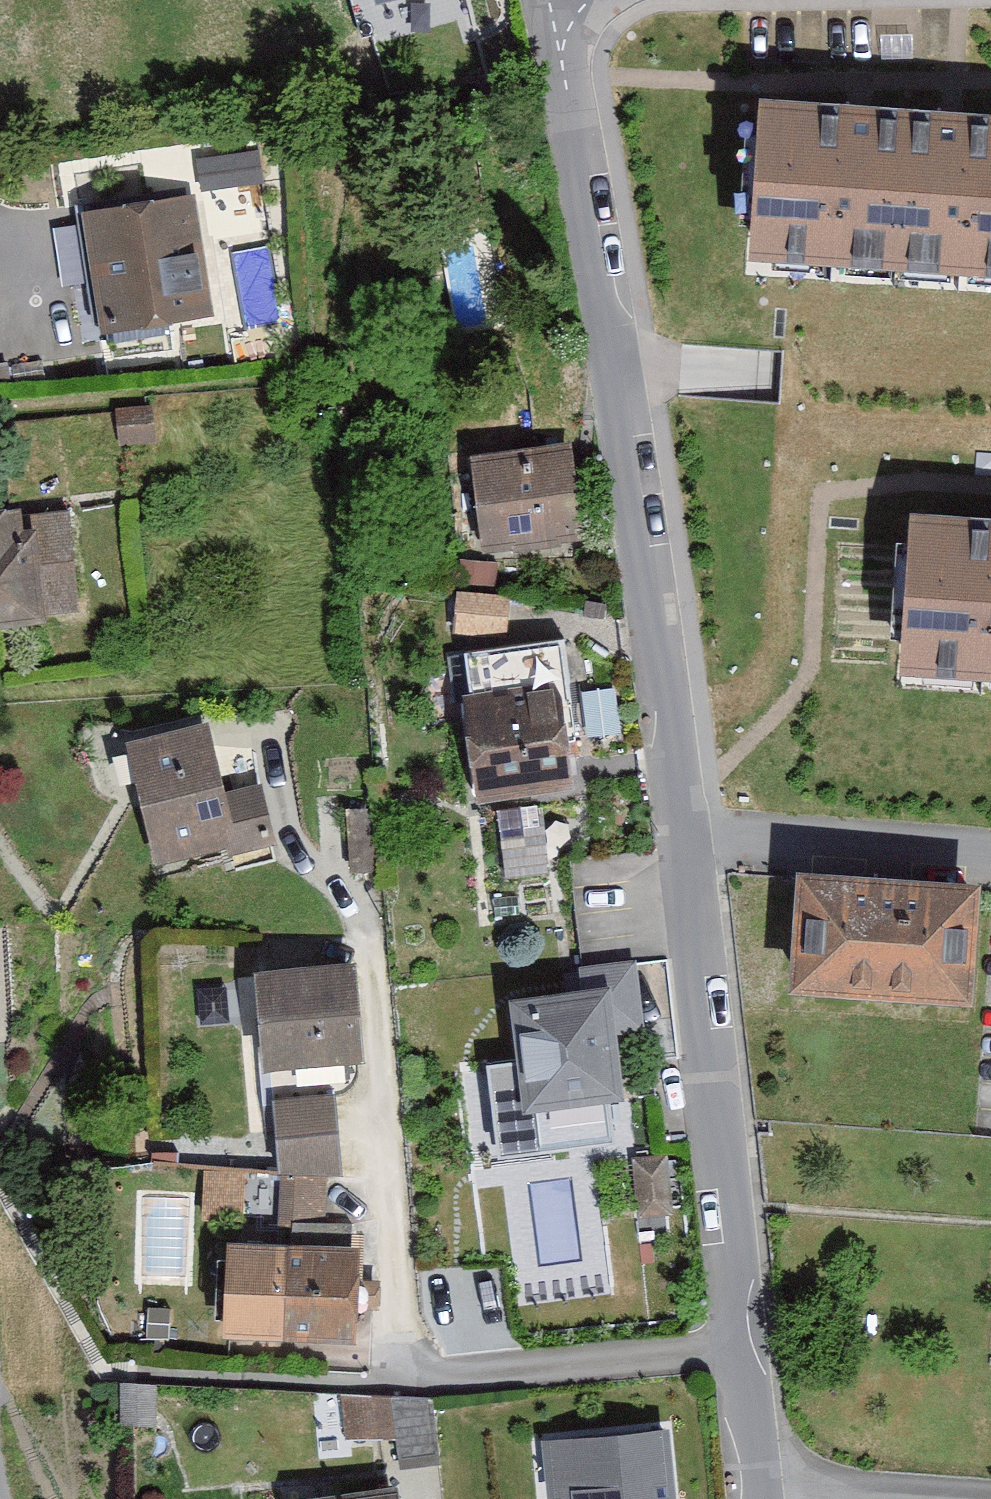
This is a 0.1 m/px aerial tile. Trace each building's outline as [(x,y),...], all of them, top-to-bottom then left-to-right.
[(758,107),(752,273),(990,281),(990,115),(758,107)] [(260,146),(208,148),(209,182),(261,181),(260,146)] [(198,200),(84,213),(97,331),(211,319),(198,200)] [(152,414),(122,416),(123,451),(153,450),(152,414)] [(574,450),(474,462),(486,561),(586,549),(574,450)] [(914,514),(902,680),(990,686),(990,520),(914,514)] [(84,622),(76,528),(35,532),(34,515),(0,518),(0,630),(84,622)] [(508,601),(462,597),(458,640),(504,644),(508,601)] [(466,661),(485,802),(578,789),(560,649),(466,661)] [(207,721),(128,741),(160,869),(227,852),(230,865),(267,856),(251,790),(226,796),(207,721)] [(970,896),(798,883),(789,991),(962,1005),(970,896)] [(361,966),(267,974),(275,1065),(370,1057),(361,966)] [(588,995),(520,1004),(533,1103),(628,1091),(620,1032),(649,1029),(641,967),(585,974),(588,995)] [(337,1097),(274,1105),(282,1175),(345,1168),(337,1097)] [(681,1160),(636,1162),(639,1220),(683,1219),(681,1160)] [(207,1209),(240,1211),(242,1163),(209,1162),(207,1209)] [(365,1245),(236,1240),(232,1336),(360,1342),(365,1245)] [(400,1441),(400,1467),(442,1466),(439,1403),(342,1399),(343,1442),(400,1441)] [(537,1446),(540,1498),(676,1498),(672,1437),(537,1446)] [(298,1493),(299,1498),(401,1498),(400,1484),(298,1493)]
